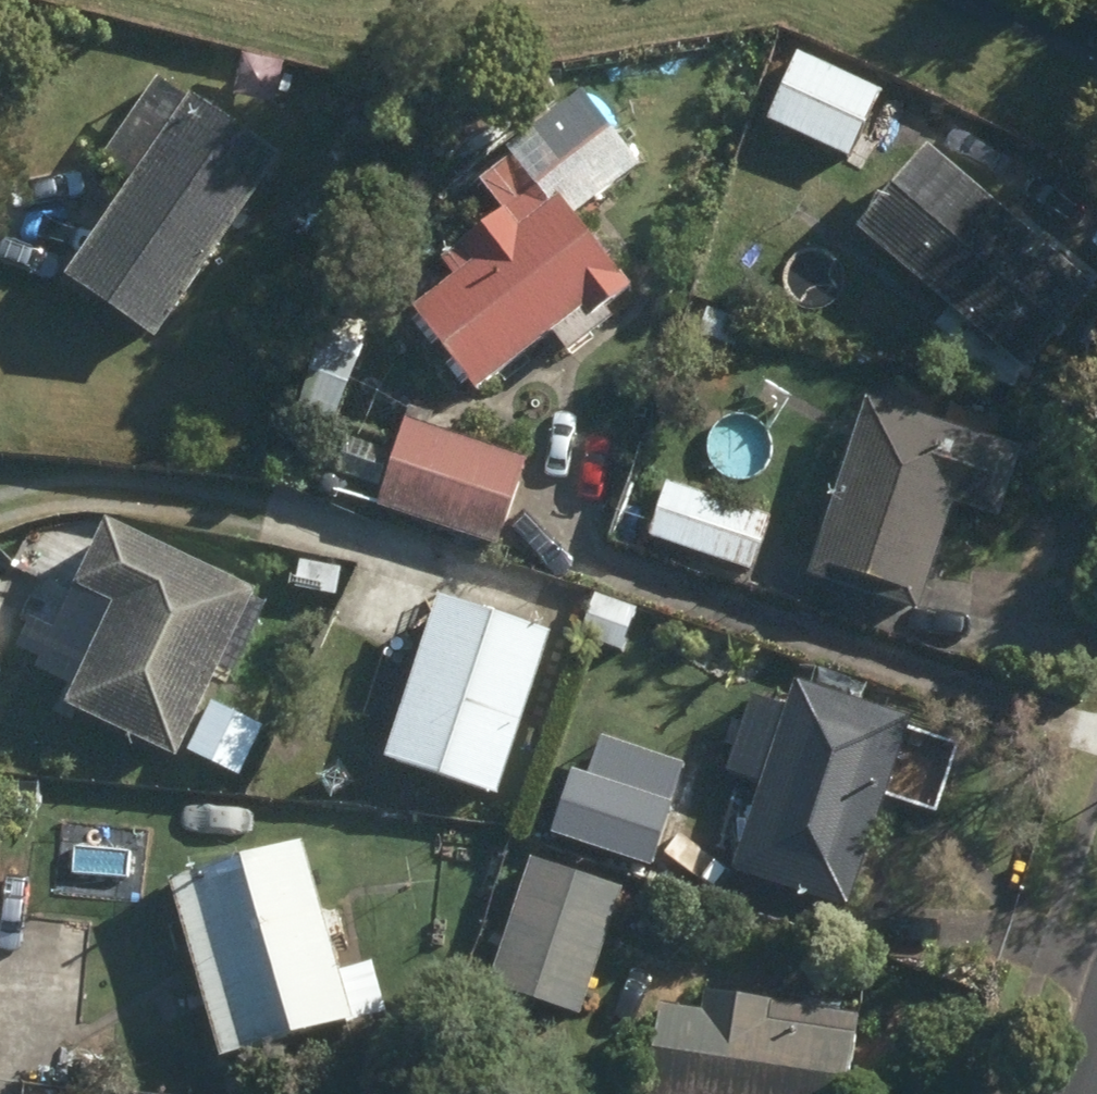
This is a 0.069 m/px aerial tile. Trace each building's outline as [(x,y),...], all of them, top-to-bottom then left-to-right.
[(767,127),(852,164),(881,95),(798,58),(767,127)] [(64,284),(154,345),(278,162),(189,101),(64,284)] [(412,316),(475,397),(552,337),(569,359),(613,326),(604,314),(629,295),(545,186),(551,181),(546,175),(601,132),(581,106),(479,186),(504,219),(441,268),(452,284),(412,316)] [(595,187),(595,174),(609,174),(619,160),(611,144),(593,142),(583,158),(586,164),(577,159),(562,170),(563,190),(579,198),(595,187)] [(857,236),(1029,378),(1096,297),(925,155),(857,236)] [(698,341),(736,352),(744,323),(707,313),(698,341)] [(319,362),(350,373),(362,333),(333,322),(319,362)] [(808,581),(919,617),(954,508),(998,523),(1020,456),(867,405),(808,581)] [(377,511),(498,550),(527,464),(406,423),(377,511)] [(649,545),(752,576),(769,520),(666,487),(649,545)] [(61,712),(175,766),(254,598),(105,526),(73,593),(109,612),(61,712)] [(54,636),(73,598),(12,568),(0,592),(0,610),(54,636)] [(593,637),(630,649),(642,612),(606,601),(593,637)] [(383,766),(497,801),(550,640),(437,603),(383,766)] [(734,876),(848,914),(911,726),(796,689),(734,876)] [(581,849),(667,878),(684,826),(667,820),(679,783),(611,761),(581,849)] [(168,889),(219,1066),(353,1028),(351,1019),(382,1010),(371,972),(340,981),(330,947),(342,942),(334,919),(323,922),(302,851),(168,889)] [(487,993),(577,1023),(622,895),(532,863),(487,993)] [(854,1042),(767,1028),(770,1010),(707,1000),(704,1019),(660,1012),(647,1093),(846,1093),(854,1042)]
